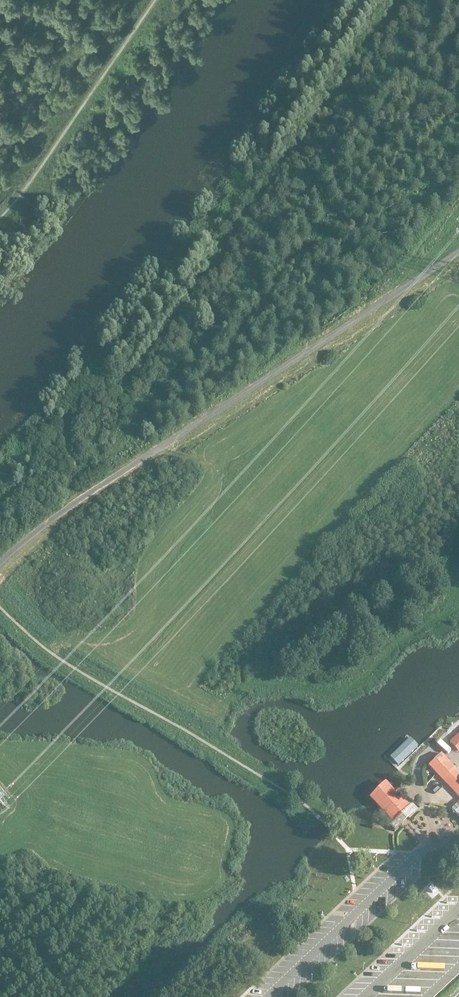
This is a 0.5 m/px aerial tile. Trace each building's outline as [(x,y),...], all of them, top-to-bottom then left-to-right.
[(450,742),(458,753),(458,734),(450,742)] [(429,766),(437,774),(458,798),(458,772),(442,754),(429,766)] [(386,785),(372,799),(395,823),(409,809),(386,785)] [(434,927),(454,909),(450,905),(430,922),(434,927)]
